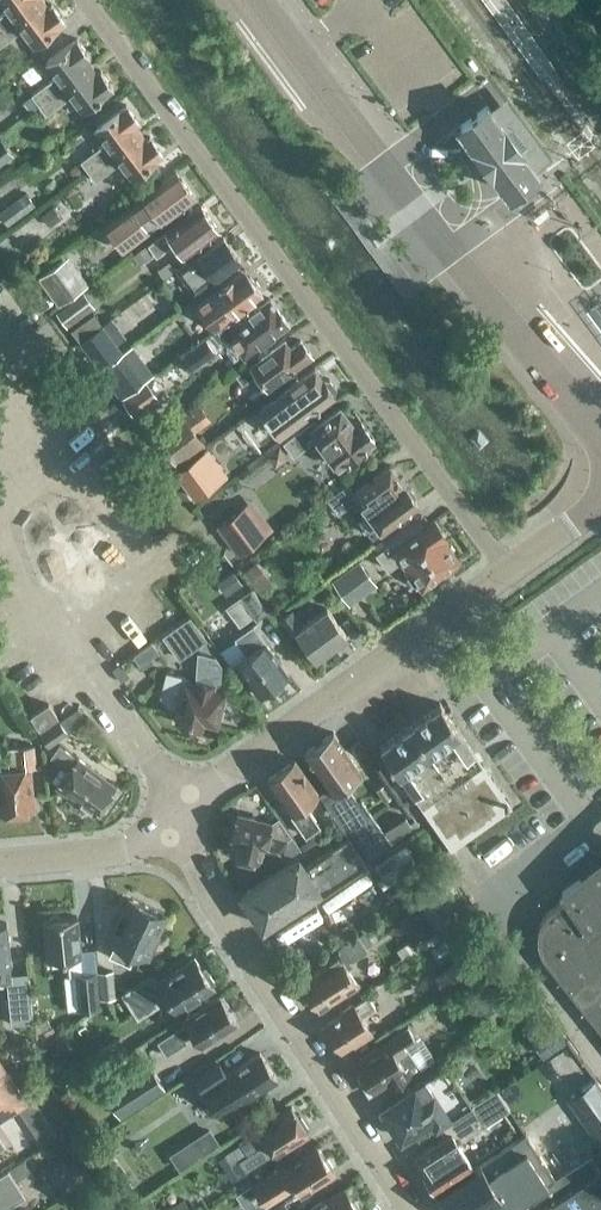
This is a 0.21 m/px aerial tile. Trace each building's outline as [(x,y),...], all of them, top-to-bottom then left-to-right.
[(0,29),(0,45),(22,29),(32,43),(64,20),(51,3),(48,6),(44,0),(40,0),(0,29)] [(40,0),(0,0),(7,9),(0,14),(0,29),(40,0)] [(56,75),(30,94),(31,94),(22,100),(30,110),(38,104),(92,64),(86,57),(89,55),(77,38),(45,61),(56,75)] [(92,64),(38,104),(45,114),(71,95),(81,110),(113,86),(100,69),(97,72),(92,64)] [(505,96),(493,104),(492,103),(488,106),(487,105),(459,126),(484,159),(492,170),(493,170),(508,192),(536,171),(534,168),(551,155),(550,154),(506,95),(505,96)] [(105,142),(99,146),(80,161),(87,170),(141,131),(135,123),(139,121),(126,104),(95,127),(105,142)] [(162,153),(149,136),(146,138),(141,131),(87,170),(95,180),(120,161),(131,176),(162,153)] [(13,154),(0,137),(0,164),(13,154)] [(175,170),(102,225),(122,252),(195,197),(175,170)] [(15,180),(0,190),(0,202),(21,188),(15,180)] [(20,215),(34,204),(25,191),(0,210),(0,215),(7,224),(20,215)] [(184,255),(219,229),(200,205),(147,244),(156,256),(170,245),(165,239),(169,236),(184,255)] [(49,224),(60,216),(53,206),(42,215),(49,224)] [(197,253),(180,266),(176,270),(193,294),(240,258),(223,235),(198,254),(197,253)] [(145,246),(131,257),(138,266),(152,256),(145,246)] [(56,304),(82,285),(87,282),(67,255),(37,277),(56,304)] [(244,268),(194,305),(212,330),(262,293),(259,288),(260,285),(256,280),(252,279),(244,268)] [(66,326),(89,309),(93,306),(82,292),(55,311),(66,326)] [(228,321),(218,329),(224,337),(231,338),(245,357),(256,348),(255,346),(287,322),(269,297),(254,308),(252,304),(228,321)] [(110,317),(79,341),(99,367),(121,350),(116,343),(125,336),(110,317)] [(213,350),(205,338),(179,357),(188,370),(214,351),(213,350)] [(280,377),(311,355),(300,339),(290,346),(285,339),(249,365),(266,387),(280,377)] [(144,379),(134,367),(129,361),(108,377),(122,396),(144,379)] [(323,378),(315,367),(258,408),(278,435),(334,394),(333,392),(335,386),(329,378),(323,378)] [(145,381),(121,400),(133,415),(157,397),(145,381)] [(199,404),(183,416),(155,436),(175,464),(203,443),(194,431),(210,419),(199,404)] [(338,466),(374,439),(361,421),(354,425),(340,406),(316,424),(313,419),(283,442),(293,455),(309,443),(306,440),(314,434),(338,466)] [(488,442),(478,432),(469,440),(479,450),(488,442)] [(411,506),(417,501),(414,498),(415,493),(410,488),(406,487),(390,465),(354,492),(347,483),(327,498),(338,513),(357,498),(367,511),(358,518),(371,535),(406,509),(408,511),(412,508),(411,506)] [(208,467),(185,483),(195,497),(218,481),(208,467)] [(266,532),(245,503),(216,524),(237,554),(266,532)] [(422,583),(456,558),(440,537),(445,533),(434,519),(407,538),(399,527),(396,529),(375,544),(378,549),(375,552),(387,568),(402,557),(410,567),(408,574),(407,574),(413,582),(414,582),(421,582),(422,583)] [(331,579),(349,604),(376,584),(358,560),(331,579)] [(272,583),(255,562),(242,572),(259,593),(272,583)] [(232,570),(216,582),(225,595),(242,584),(232,570)] [(256,620),(268,612),(251,589),(240,597),(227,607),(240,625),(253,616),(256,620)] [(326,608),(302,625),(291,609),(278,618),(289,635),(295,630),(315,657),(346,635),(326,608)] [(272,685),(288,674),(252,624),(234,637),(247,654),(235,662),(259,695),(261,693),(265,693),(271,689),(272,685)] [(179,657),(204,639),(195,625),(169,643),(179,657)] [(166,673),(161,694),(168,704),(178,706),(176,714),(178,714),(177,721),(199,727),(201,720),(215,724),(224,691),(211,688),(212,683),(218,683),(219,664),(214,657),(199,653),(196,679),(195,683),(186,681),(187,678),(166,673)] [(122,664),(114,669),(122,681),(130,675),(122,664)] [(39,727),(57,715),(48,703),(31,715),(39,727)] [(510,804),(459,731),(440,703),(380,746),(398,773),(399,773),(450,846),(450,847),(451,848),(512,805),(510,804)] [(46,746),(63,735),(56,726),(40,737),(46,746)] [(320,791),(320,792),(343,827),(346,831),(347,831),(350,829),(367,857),(413,828),(405,816),(383,831),(360,799),(357,801),(344,782),(360,771),(333,732),(304,752),(331,791),(323,796),(320,791)] [(35,767),(33,744),(7,747),(9,769),(0,769),(0,812),(3,812),(6,814),(14,814),(17,811),(33,810),(29,767),(35,767)] [(94,811),(113,785),(87,766),(88,765),(78,757),(77,758),(59,744),(50,756),(69,769),(58,784),(94,811)] [(320,792),(320,791),(318,793),(294,759),(266,779),(305,835),(320,825),(304,803),(320,792)] [(282,855),(286,839),(267,834),(270,822),(237,813),(230,838),(234,839),(230,853),(259,860),(262,849),(282,855)] [(319,894),(366,863),(348,836),(303,865),(297,856),(241,892),(262,925),(317,890),(319,894)] [(562,890),(567,897),(552,907),(544,914),(539,924),(537,935),(538,947),(543,957),(600,1030),(600,863),(562,890)] [(455,932),(462,927),(461,926),(462,925),(444,897),(422,911),(441,940),(454,931),(455,932)] [(154,934),(163,914),(131,899),(126,909),(122,907),(113,925),(116,927),(109,940),(114,942),(108,954),(129,964),(135,952),(148,958),(158,936),(154,934)] [(67,1009),(79,1008),(99,1006),(95,972),(82,973),(77,916),(59,917),(58,915),(50,916),(49,918),(43,919),(47,959),(67,957),(68,975),(63,975),(67,1009)] [(10,974),(9,963),(10,963),(6,922),(0,923),(0,982),(5,982),(11,981),(10,974)] [(357,935),(353,937),(339,947),(342,951),(300,978),(308,991),(305,995),(312,1006),(317,1005),(319,1008),(357,983),(347,967),(351,964),(349,961),(366,950),(357,935)] [(211,983),(214,981),(205,968),(202,970),(194,958),(157,982),(151,973),(130,987),(141,1004),(162,991),(174,1010),(212,986),(211,983)] [(455,961),(431,977),(439,991),(464,975),(455,961)] [(113,997),(111,971),(97,972),(99,999),(113,997)] [(27,972),(10,974),(11,981),(5,982),(9,1024),(32,1021),(27,972)] [(165,1055),(172,1050),(187,1041),(185,1037),(192,1032),(200,1045),(237,1022),(234,1018),(235,1014),(231,1009),(228,1008),(219,995),(183,1018),(186,1023),(157,1042),(165,1055)] [(361,1016),(375,1007),(368,996),(354,1005),(353,1003),(341,1013),(339,1011),(324,1024),(341,1050),(353,1042),(354,1044),(372,1033),(361,1016)] [(542,1057),(567,1041),(551,1017),(526,1033),(542,1057)] [(404,1046),(416,1039),(407,1026),(386,1040),(387,1042),(354,1063),(361,1074),(358,1076),(368,1092),(388,1079),(392,1085),(409,1074),(403,1065),(412,1059),(404,1046)] [(50,1027),(43,1032),(48,1040),(56,1035),(50,1027)] [(103,1066),(127,1051),(119,1038),(95,1053),(103,1066)] [(219,1115),(242,1101),(276,1078),(259,1052),(226,1074),(216,1058),(190,1074),(201,1091),(203,1090),(219,1115)] [(404,1094),(382,1108),(392,1124),(390,1126),(396,1135),(398,1133),(401,1137),(430,1118),(435,1126),(436,1125),(437,1125),(471,1103),(445,1063),(402,1091),(404,1094)] [(23,1098),(0,1064),(0,1113),(23,1098)] [(164,1089),(149,1064),(104,1093),(119,1117),(164,1089)] [(569,1098),(600,1142),(600,1091),(594,1081),(569,1098)] [(444,1136),(413,1156),(423,1171),(423,1172),(424,1174),(423,1179),(428,1186),(433,1186),(435,1188),(472,1164),(458,1142),(485,1125),(509,1109),(495,1087),(471,1103),(437,1125),(444,1136)] [(33,1094),(17,1105),(25,1117),(41,1106),(33,1094)] [(238,1140),(240,1142),(223,1153),(229,1163),(247,1153),(266,1141),(274,1154),(308,1132),(306,1129),(308,1128),(301,1116),(299,1118),(291,1106),(238,1140)] [(218,1115),(184,1136),(194,1152),(228,1131),(218,1115)] [(554,1178),(525,1133),(437,1190),(439,1194),(437,1200),(441,1206),(448,1207),(449,1209),(485,1209),(493,1205),(497,1209),(505,1209),(554,1178)] [(317,1147),(284,1168),(281,1164),(250,1184),(264,1206),(296,1187),(300,1194),(334,1173),(332,1169),(332,1166),(328,1158),(324,1158),(317,1147)] [(600,1207),(600,1172),(590,1155),(554,1178),(505,1209),(596,1209),(600,1207)] [(24,1195),(14,1180),(30,1170),(22,1157),(0,1172),(0,1209),(2,1209),(24,1195)] [(85,1181),(75,1165),(55,1178),(66,1194),(85,1181)] [(358,1209),(359,1206),(354,1200),(351,1199),(344,1189),(322,1203),(320,1201),(306,1209),(358,1209)] [(183,1199),(166,1209),(190,1209),(183,1199)] [(269,1209),(288,1209),(283,1201),(269,1209)]
